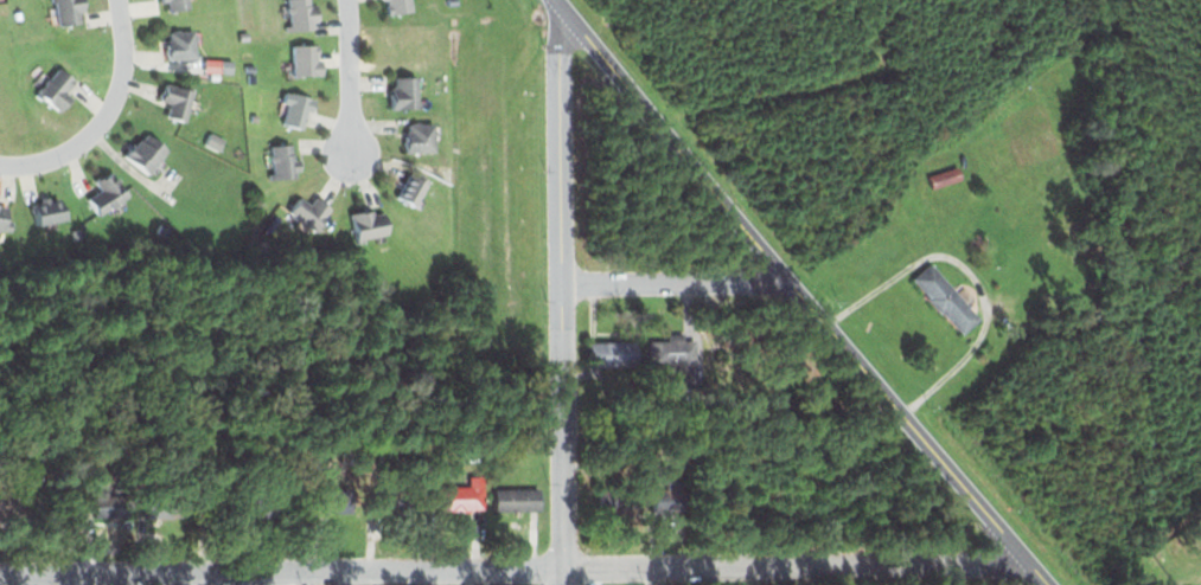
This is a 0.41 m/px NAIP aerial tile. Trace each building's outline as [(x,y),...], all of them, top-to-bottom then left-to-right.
[(55,26),(84,22),(81,0),(51,0),(55,26)] [(160,2),(168,1),(168,12),(189,8),(187,0),(160,0),(160,2)] [(290,25),(287,0),(310,0),(311,4),(318,4),(319,20),(312,20),(313,30),(286,32),(285,26),(290,25)] [(381,2),(380,0),(413,0),(415,11),(389,14),(388,1),(381,2)] [(14,12),(21,9),(23,18),(17,19),(14,12)] [(160,41),(162,62),(197,58),(194,30),(168,32),(170,41),(160,41)] [(292,46),(328,46),(328,52),(321,52),(320,76),(293,77),(292,46)] [(218,58),(216,73),(232,76),(235,60),(218,58)] [(33,91),(40,83),(34,78),(44,69),(51,75),(58,68),(72,82),(66,89),(74,96),(58,114),(33,91)] [(394,77),(419,76),(420,108),(390,108),(390,90),(394,90),(394,77)] [(165,84),(159,101),(172,105),(168,117),(186,122),(196,94),(165,84)] [(283,90),(317,99),(314,110),(308,109),(302,130),(283,124),(288,104),(281,102),(283,90)] [(250,121),(257,122),(260,114),(251,112),(250,121)] [(409,124),(437,124),(437,153),(402,154),(402,135),(409,135),(409,124)] [(117,154),(127,141),(138,148),(148,134),(170,149),(148,178),(117,154)] [(269,146),(293,143),(298,176),(270,180),(269,172),(273,172),(269,146)] [(231,150),(238,147),(242,152),(235,156),(231,150)] [(928,175),(932,187),(962,178),(958,166),(928,175)] [(87,198),(98,217),(132,194),(114,167),(95,179),(102,188),(87,198)] [(408,169),(430,181),(416,207),(394,195),(408,169)] [(319,192),(337,204),(317,232),(287,211),(298,195),(309,204),(319,192)] [(165,198),(168,193),(177,199),(173,205),(165,198)] [(30,201),(33,226),(66,220),(63,197),(30,201)] [(9,230),(12,207),(0,205),(0,228),(9,230)] [(352,213),(358,242),(390,234),(384,206),(352,213)] [(158,223),(154,231),(167,237),(171,227),(158,223)] [(71,229),(81,226),(82,236),(72,238),(71,229)] [(914,278),(932,263),(980,317),(963,333),(914,278)] [(651,341),(651,365),(695,364),(695,340),(651,341)] [(592,342),(592,367),(640,366),(639,341),(592,342)] [(608,484),(638,484),(638,514),(609,514),(608,484)] [(649,486),(650,514),(679,513),(678,484),(649,486)] [(436,487),(436,509),(486,509),(486,487),(436,487)] [(377,490),(378,513),(420,510),(419,488),(377,490)] [(493,489),(494,510),(541,510),(541,488),(493,489)] [(318,496),(318,518),(358,516),(357,495),(318,496)] [(147,497),(148,519),(189,519),(187,496),(147,497)]
